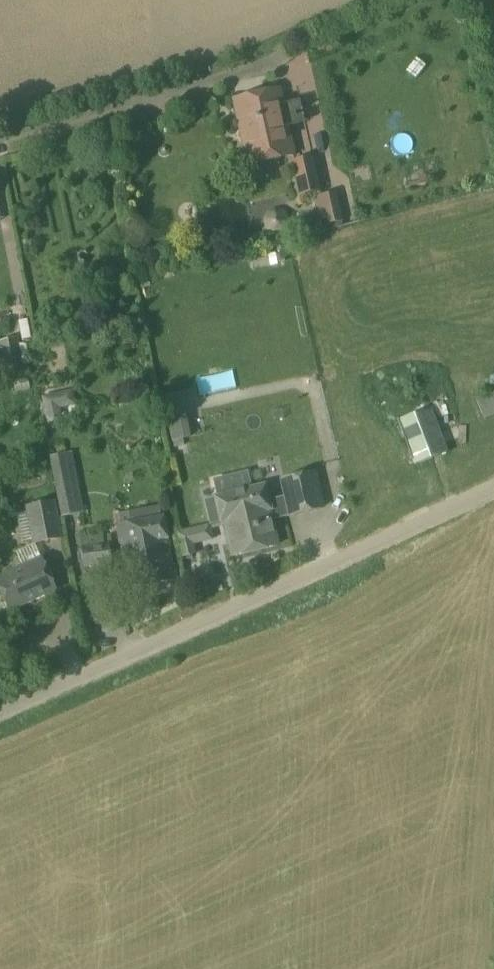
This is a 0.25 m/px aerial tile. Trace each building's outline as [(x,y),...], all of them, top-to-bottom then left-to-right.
[(243,135),(287,127),(279,91),(235,100),(243,135)] [(293,156),(287,127),(243,135),(249,166),(293,156)] [(321,192),(314,157),(293,161),(300,196),(321,192)] [(344,228),(342,222),(343,221),(337,193),(315,198),(321,226),(328,225),(330,232),(344,228)] [(267,217),(274,232),(285,227),(278,212),(267,217)] [(18,338),(0,342),(0,346),(5,371),(0,372),(0,378),(28,373),(27,367),(23,367),(18,338)] [(58,419),(56,402),(74,400),(73,389),(44,392),(47,420),(58,419)] [(367,413),(373,426),(334,440),(349,482),(413,458),(415,465),(446,453),(423,391),(367,413)] [(493,416),(493,392),(475,400),(484,420),(493,416)] [(168,430),(171,449),(190,445),(187,426),(168,430)] [(62,517),(70,516),(58,455),(50,457),(62,517)] [(284,498),(289,518),(325,509),(317,471),(280,479),(284,498)] [(210,526),(221,523),(251,515),(254,527),(272,522),(272,521),(289,518),(284,498),(270,501),(266,485),(215,497),(215,498),(205,501),(210,526)] [(62,540),(55,501),(26,506),(33,545),(62,540)] [(129,588),(176,579),(164,517),(161,517),(159,507),(130,513),(132,523),(117,526),(129,588)] [(278,547),(272,522),(254,527),(251,515),(221,523),(221,525),(224,524),(232,557),(278,547)] [(177,534),(182,559),(196,556),(191,531),(177,534)] [(85,568),(112,565),(109,543),(104,544),(103,536),(81,538),(85,568)] [(0,577),(0,591),(10,612),(57,590),(42,557),(0,577)]
